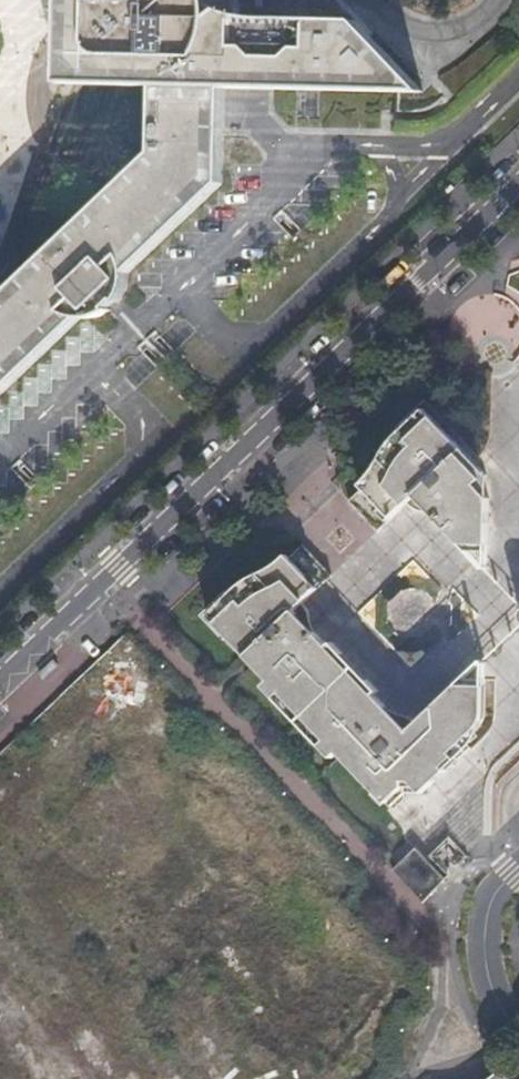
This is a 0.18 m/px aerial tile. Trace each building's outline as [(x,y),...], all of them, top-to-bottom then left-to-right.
[(362,28),(246,22),(225,0),(61,0),(63,88),(150,89),(152,155),(0,299),(0,396),(79,321),(145,258),(223,185),(222,91),(426,94),(362,28)] [(448,528),(444,532),(462,553),(494,551),(493,509),(484,498),(495,487),(429,418),(390,455),(386,460),(382,468),(380,479),(377,477),(363,491),(365,497),(355,508),(386,542),(416,513),(425,518),(431,511),(448,528)] [(425,518),(444,532),(448,528),(431,511),(425,518)] [(304,632),(311,627),(305,615),(338,587),(306,553),(277,576),(272,571),(214,621),(246,656),(258,668),(277,688),(271,694),(284,707),(290,701),(334,746),(327,753),(339,765),(344,761),(395,814),(412,799),(416,800),(425,788),(437,788),(442,804),(446,804),(504,738),(503,731),(494,728),(493,703),(452,692),(413,729),(403,725),(396,730),(382,715),(385,712),(373,699),(333,658),(323,647),(319,650),(304,632)] [(323,647),(311,627),(304,632),(319,650),(323,647)] [(339,654),(333,658),(373,699),(377,694),(339,654)] [(290,701),(284,707),(327,753),(334,746),(290,701)] [(403,725),(385,712),(382,715),(396,730),(403,725)] [(425,788),(416,800),(442,804),(437,788),(425,788)] [(411,844),(386,866),(418,901),(443,878),(411,844)]
